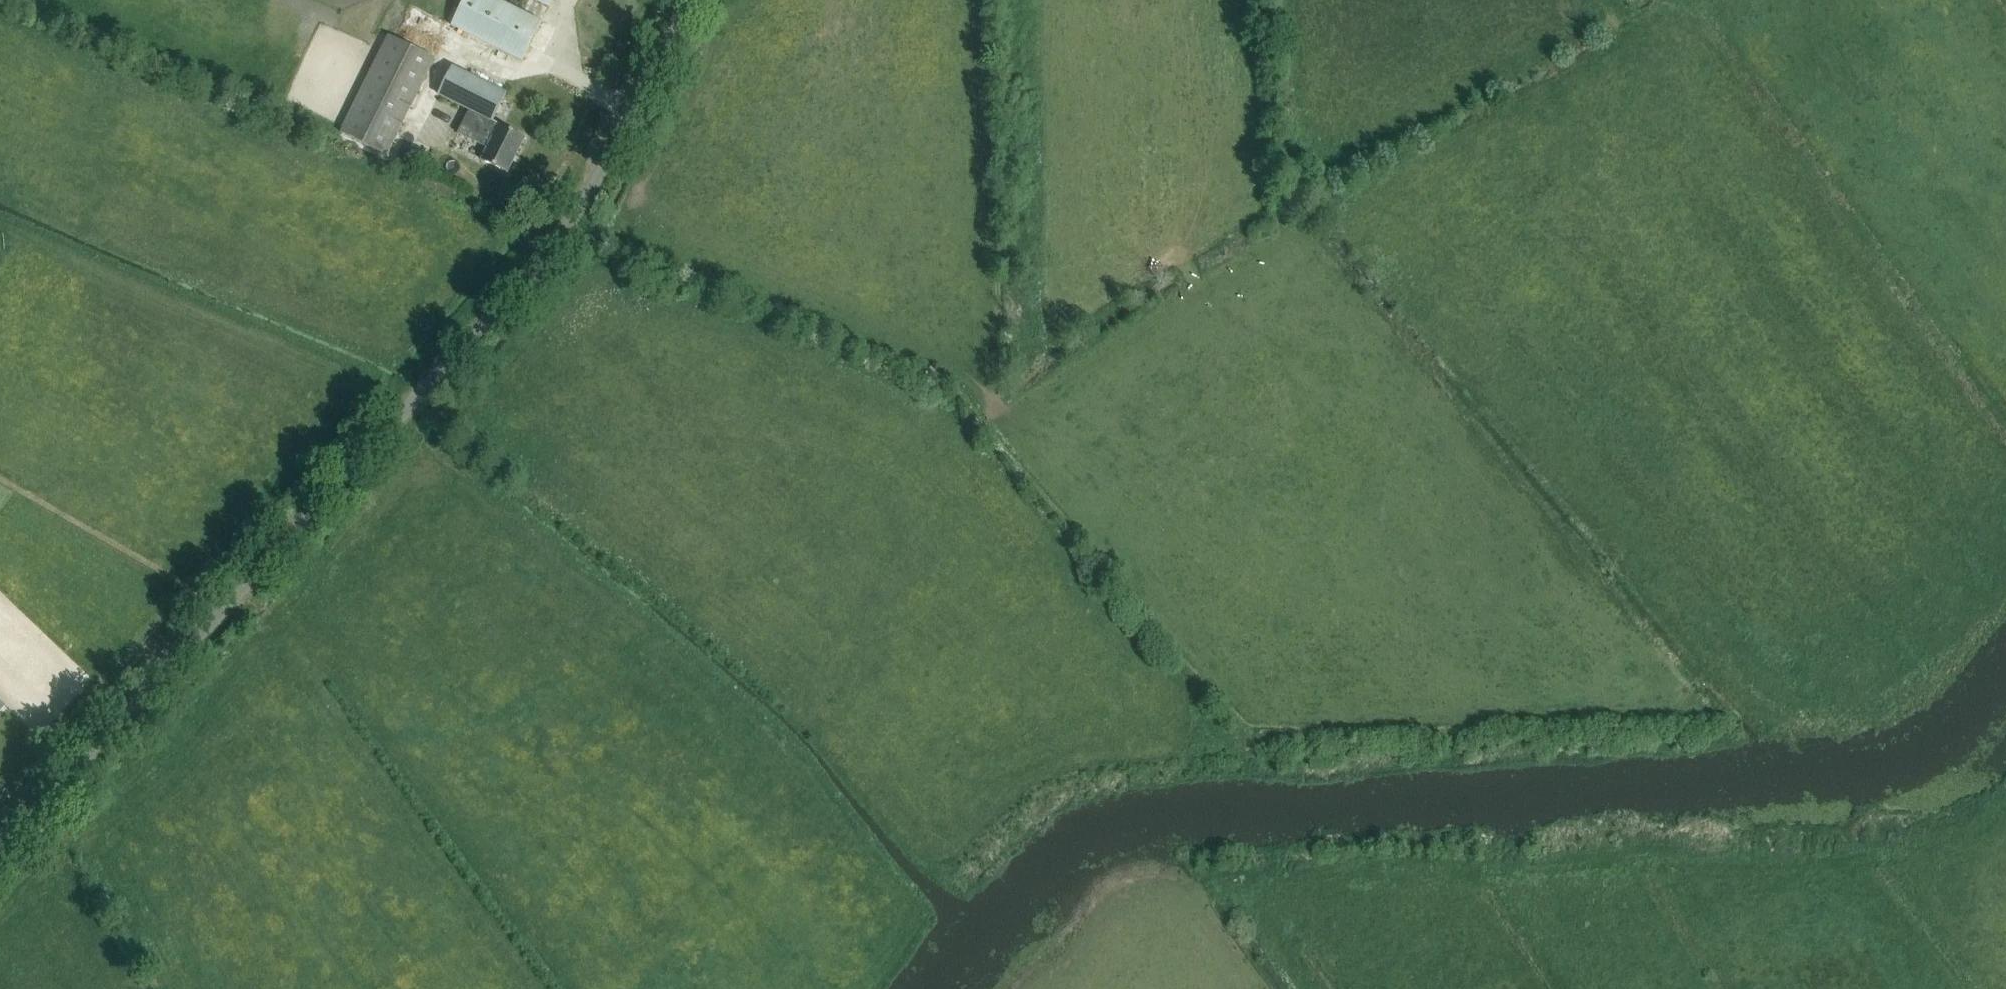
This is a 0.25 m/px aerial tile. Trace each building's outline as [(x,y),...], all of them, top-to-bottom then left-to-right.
[(522,61),(542,22),(498,0),(465,0),(452,26),(522,61)] [(388,35),(340,132),(388,156),(436,59),(388,35)] [(458,134),(488,149),(481,161),(507,173),(526,137),(493,120),(507,93),(453,66),(438,97),(469,112),(458,134)]
